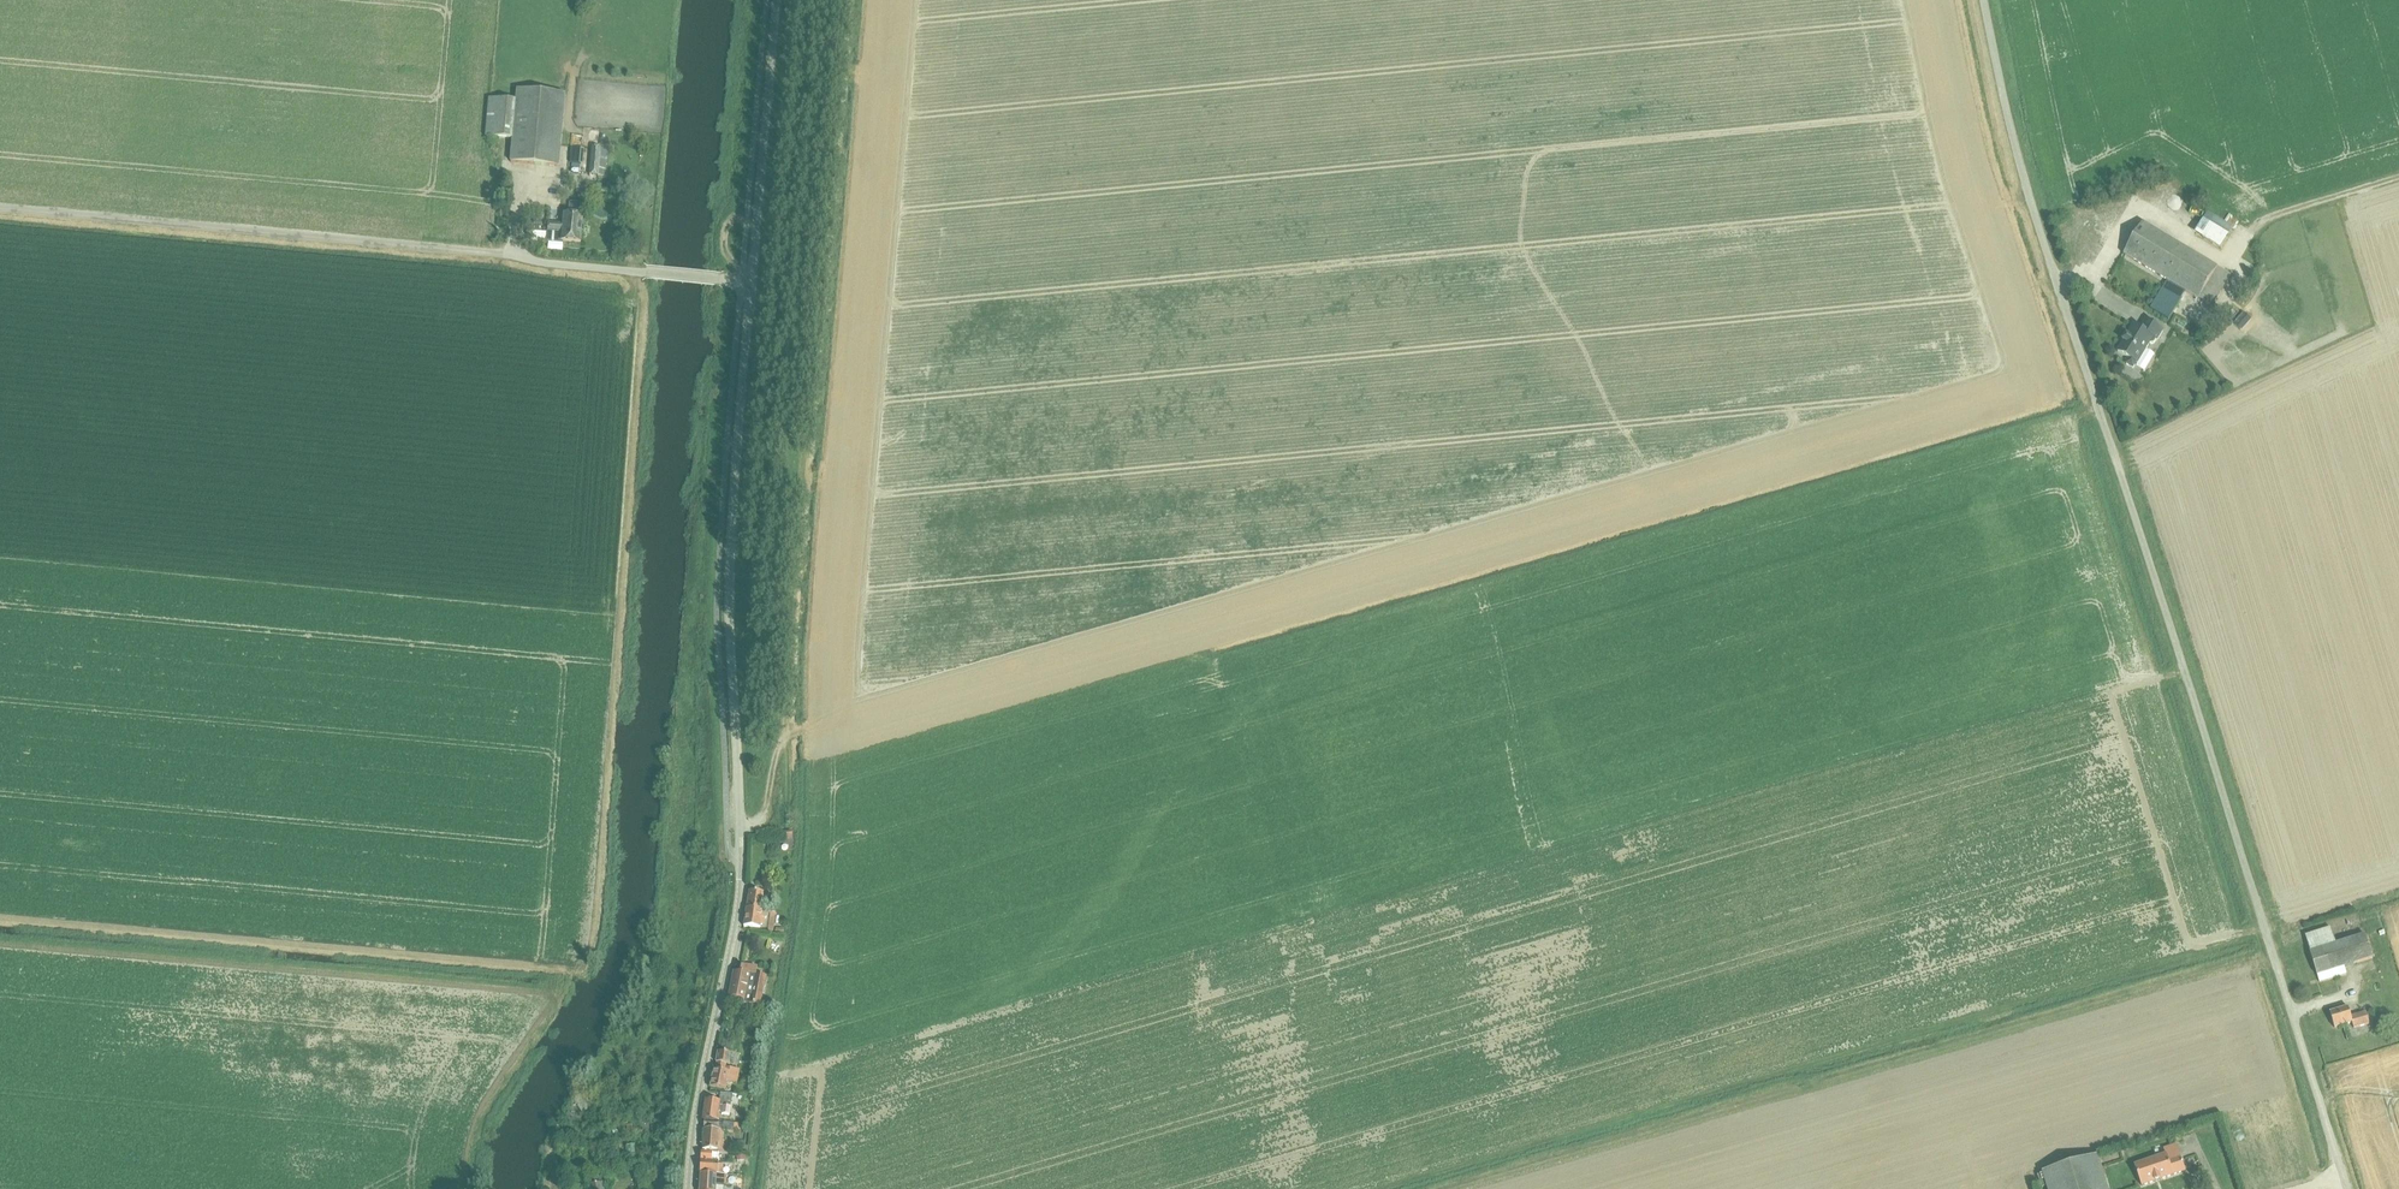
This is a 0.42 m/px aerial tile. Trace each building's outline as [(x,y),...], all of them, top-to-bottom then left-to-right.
[(559,167),(565,95),(517,90),(516,101),(489,99),(485,137),(513,139),(511,162),(559,167)] [(602,149),(591,147),(589,173),(605,175),(606,162),(601,162),(602,149)] [(581,164),(582,149),(572,148),(571,163),(581,164)] [(548,233),(547,242),(563,243),(563,241),(581,243),(583,216),(579,216),(579,215),(580,205),(569,204),(568,214),(568,215),(564,214),(563,214),(563,223),(548,222),(548,230),(548,233)] [(2220,249),(2232,228),(2207,212),(2195,234),(2220,249)] [(2169,319),(2186,291),(2212,307),(2231,275),(2143,223),(2124,254),(2168,281),(2151,309),(2169,319)] [(2245,314),(2235,325),(2240,329),(2250,318),(2245,314)] [(2146,320),(2141,329),(2134,325),(2128,336),(2127,335),(2123,341),(2124,342),(2118,352),(2129,359),(2126,364),(2133,368),(2136,363),(2137,364),(2150,343),(2151,344),(2155,343),(2157,340),(2158,340),(2164,330),(2146,320)] [(785,839),(794,839),(794,832),(791,832),(785,832),(782,832),(782,839),(782,841),(785,841),(785,839)] [(779,839),(766,840),(767,848),(780,847),(779,839)] [(766,919),(767,911),(761,911),(763,893),(749,891),(746,909),(744,927),(760,929),(760,925),(765,926),(765,919),(766,919)] [(2344,967),(2373,958),(2365,935),(2336,944),(2331,928),(2305,936),(2310,952),(2317,975),(2320,982),(2346,974),(2344,967)] [(740,973),(734,972),(728,1002),(749,1005),(759,1007),(765,978),(755,976),(756,968),(741,965),(740,973)] [(2354,1028),(2369,1024),(2366,1012),(2351,1016),(2348,1008),(2330,1013),(2335,1028),(2352,1023),(2354,1028)] [(733,1036),(723,1035),(721,1049),(730,1051),(733,1036)] [(725,1068),(724,1071),(725,1064),(730,1065),(732,1054),(718,1052),(716,1062),(717,1063),(716,1070),(714,1070),(714,1069),(713,1069),(710,1087),(726,1090),(727,1082),(737,1084),(740,1070),(725,1068)] [(705,1099),(703,1120),(705,1120),(718,1122),(718,1121),(717,1121),(718,1112),(722,1113),(721,1115),(729,1116),(730,1109),(732,1094),(721,1093),(720,1101),(719,1101),(705,1099)] [(705,1120),(703,1150),(719,1151),(720,1131),(723,1132),(723,1133),(733,1134),(733,1133),(741,1133),(742,1124),(723,1123),(723,1124),(718,1123),(718,1122),(705,1120)] [(652,1127),(652,1135),(663,1134),(662,1126),(652,1127)] [(2142,1186),(2186,1171),(2178,1151),(2176,1145),(2164,1149),(2166,1155),(2135,1166),(2142,1186)] [(702,1152),(701,1174),(723,1175),(723,1165),(723,1162),(719,1161),(717,1161),(717,1153),(715,1153),(712,1153),(702,1152)] [(2098,1157),(2038,1175),(2042,1188),(2047,1186),(2048,1188),(2108,1188),(2098,1157)] [(701,1174),(700,1188),(716,1188),(716,1185),(726,1186),(727,1181),(727,1175),(723,1175),(701,1174)] [(587,1179),(589,1186),(589,1188),(604,1188),(603,1184),(601,1176),(587,1179)]
